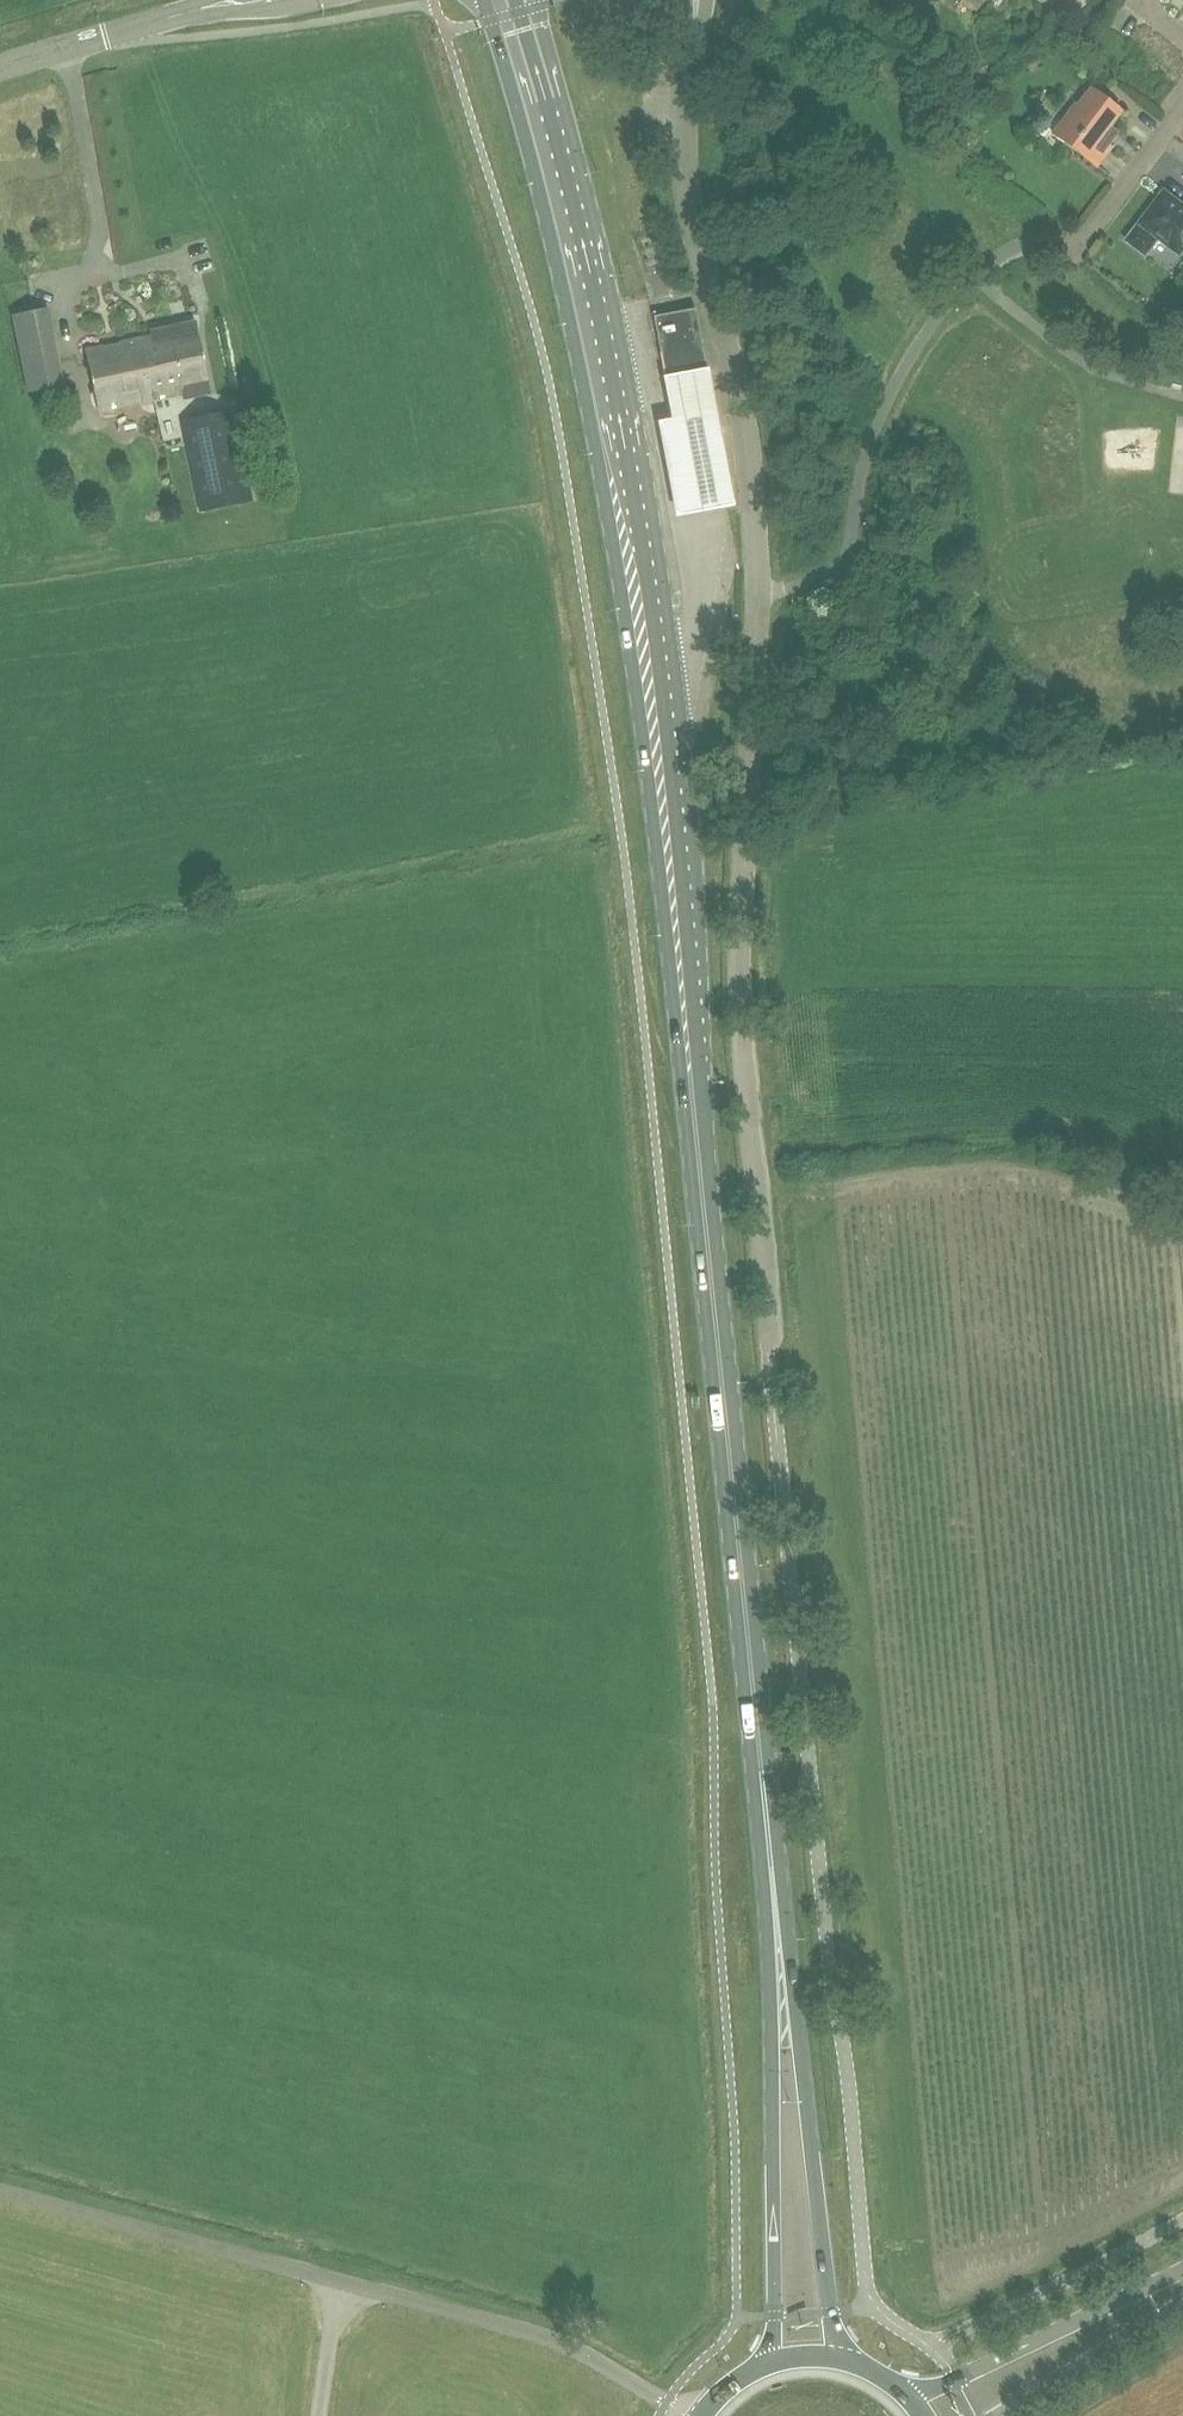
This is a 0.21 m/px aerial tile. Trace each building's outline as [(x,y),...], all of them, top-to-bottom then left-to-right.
[(1099,138),(1120,111),(1090,89),(1073,112),(1071,110),(1053,134),(1096,166),(1111,147),(1099,138)] [(1140,224),(1127,241),(1146,256),(1159,239),(1180,254),(1182,250),(1182,205),(1165,191),(1140,224)] [(653,315),(665,380),(707,372),(695,308),(653,315)] [(62,384),(47,309),(14,316),(29,391),(62,384)] [(150,330),(151,335),(141,337),(154,398),(183,392),(184,398),(210,392),(194,320),(150,330)] [(154,398),(141,337),(87,350),(101,410),(154,398)] [(707,372),(665,380),(660,381),(667,422),(654,424),(672,519),(732,508),(707,372)] [(182,421),(201,512),(252,502),(233,411),(182,421)]
